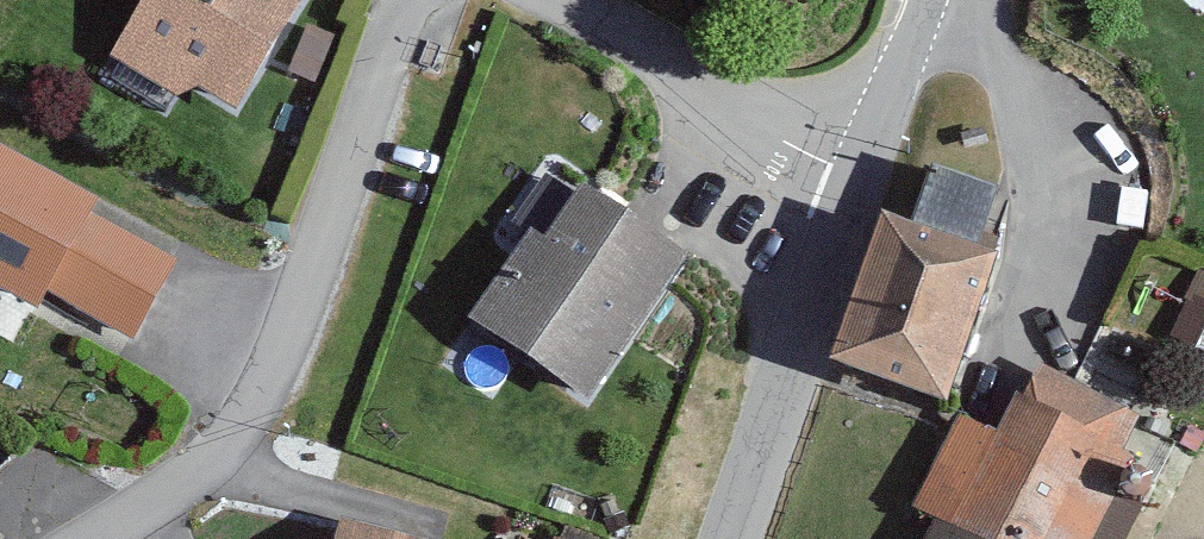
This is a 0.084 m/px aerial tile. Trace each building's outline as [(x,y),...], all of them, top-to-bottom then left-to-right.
[(106,69),(172,108),(192,101),(231,124),(306,0),(147,0),(106,69)] [(328,46),(302,36),(285,80),(312,90),(328,46)] [(0,163),(0,303),(36,323),(44,307),(131,353),(174,272),(90,227),(96,214),(0,163)] [(994,200),(929,178),(911,233),(975,255),(994,200)] [(686,267),(582,195),(546,247),(532,237),(465,332),(583,414),(686,267)] [(832,379),(948,417),(997,271),(881,232),(832,379)] [(1203,343),(1203,258),(1171,328),(1203,343)] [(936,530),(932,538),(1092,538),(1111,500),(1083,486),(1099,454),(1121,465),(1139,431),(1038,381),(1023,411),(1013,406),(994,442),(959,424),(912,519),(936,530)]
